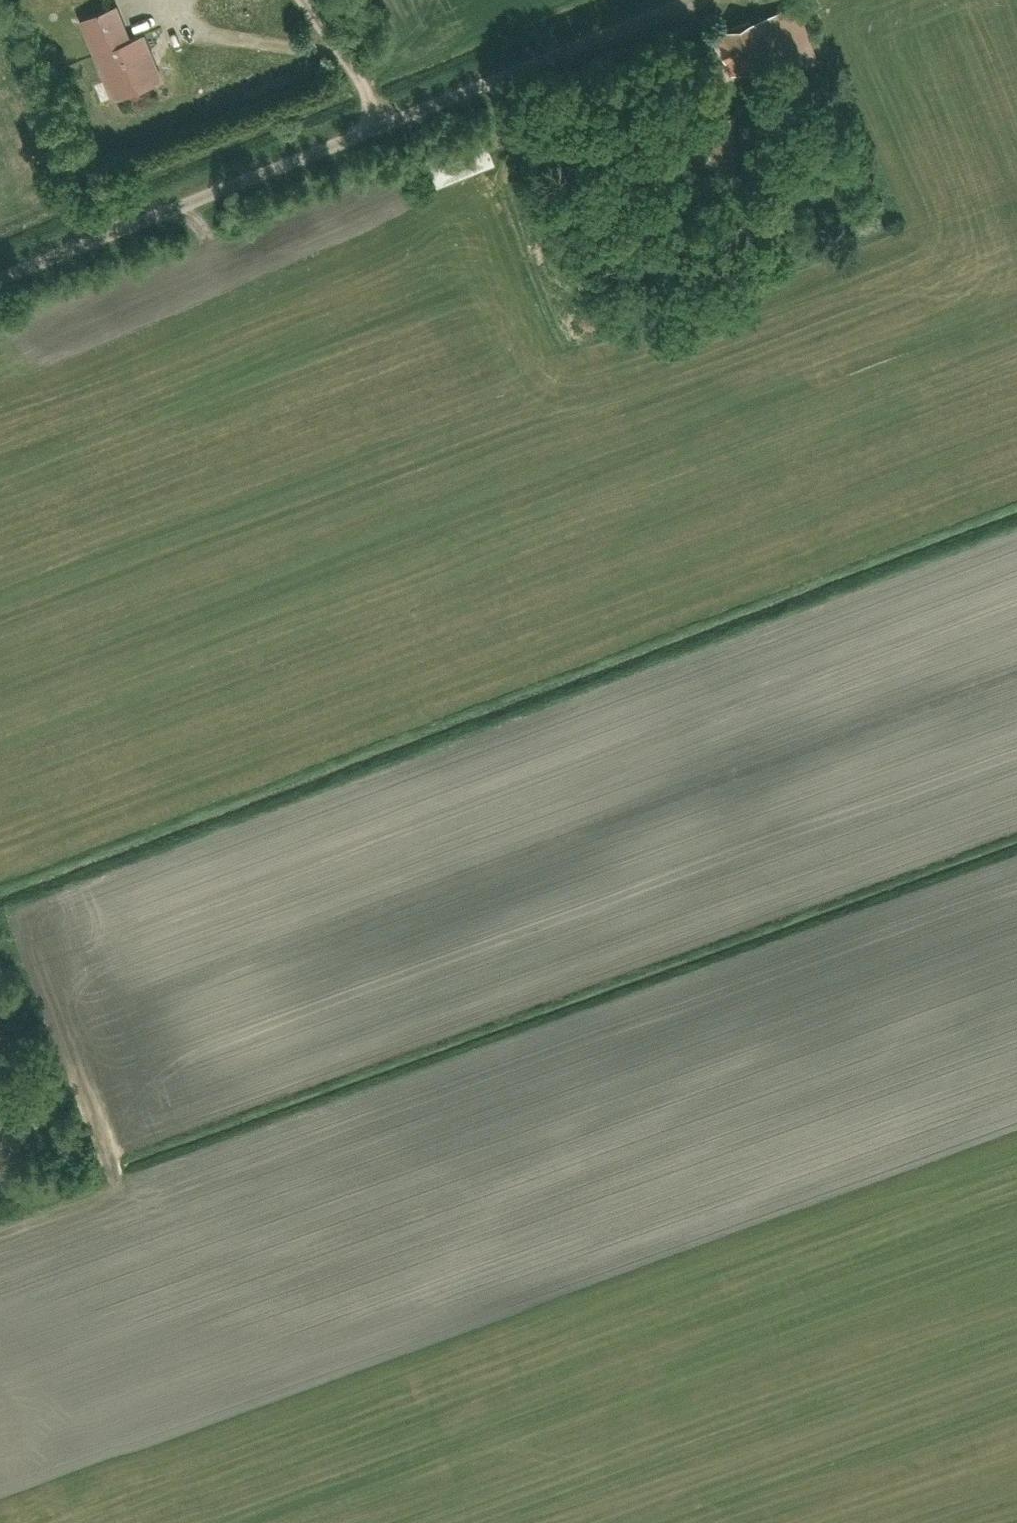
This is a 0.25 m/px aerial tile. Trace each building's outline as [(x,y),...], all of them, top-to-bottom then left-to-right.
[(739,83),(819,54),(800,0),(796,0),(719,28),(739,83)] [(123,37),(115,10),(84,20),(112,103),(165,85),(147,29),(123,37)] [(433,163),(442,185),(499,162),(490,140),(433,163)]
